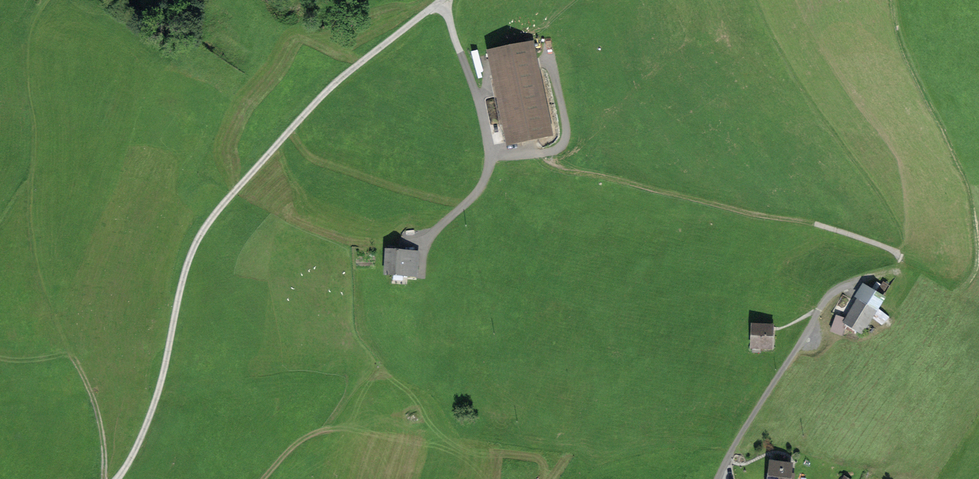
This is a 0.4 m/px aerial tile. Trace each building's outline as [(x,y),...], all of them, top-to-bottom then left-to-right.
[(530,46),(484,56),(502,143),(548,134),(530,46)] [(392,250),(391,276),(416,277),(417,251),(392,250)] [(883,297),(860,284),(837,325),(860,338),(883,297)] [(751,323),(747,323),(746,350),(774,351),(774,350),(774,331),(774,327),(774,324),(751,323)] [(771,461),(769,478),(789,478),(790,463),(771,461)]
